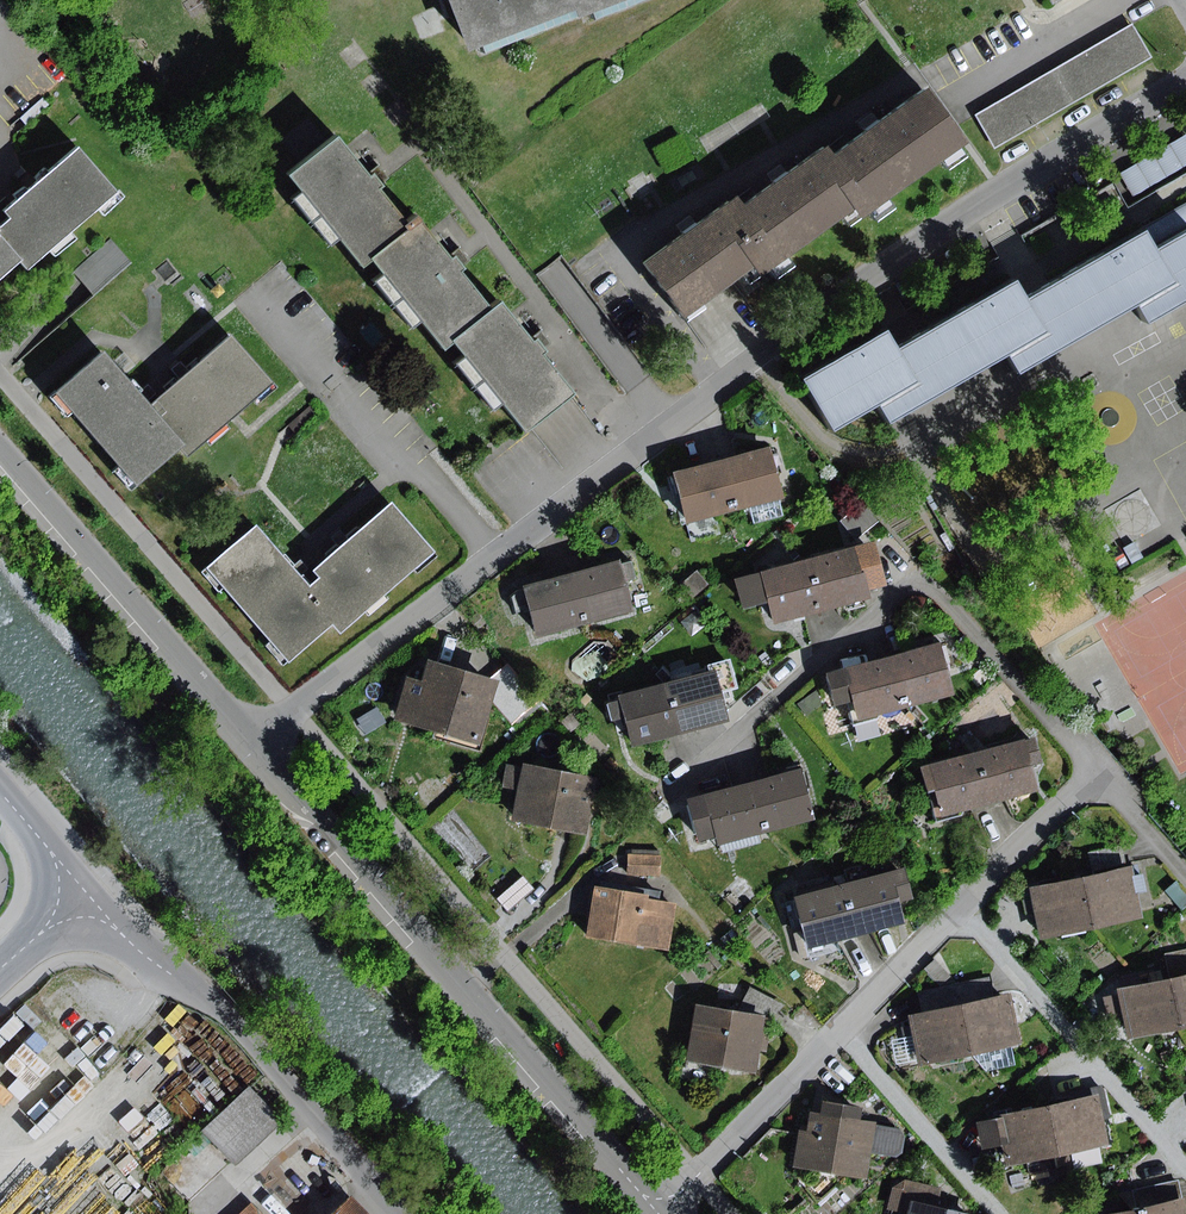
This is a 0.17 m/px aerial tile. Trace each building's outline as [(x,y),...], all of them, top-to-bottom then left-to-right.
[(590,16),(584,0),(452,0),(469,48),(484,43),(487,51),(590,16)] [(590,16),(591,20),(650,0),(584,0),(590,16)] [(1153,57),(1134,23),(976,115),(996,148),(1153,57)] [(959,146),(919,91),(872,124),(827,157),(860,202),(867,211),(959,146)] [(44,98),(21,117),(27,125),(51,106),(44,98)] [(369,172),(339,135),(291,173),(364,263),(370,257),(411,225),(380,187),(385,183),(379,176),(373,169),(369,172)] [(1123,173),(1135,195),(1185,165),(1185,136),(1123,173)] [(0,223),(0,236),(20,259),(25,266),(114,190),(76,146),(31,184),(1,209),(7,217),(0,223)] [(827,157),(822,148),(782,176),(735,210),(769,257),(774,264),(860,202),(827,157)] [(643,261),(684,317),(769,257),(735,210),(728,200),(687,229),(643,261)] [(1153,231),(1164,250),(1185,237),(1185,212),(1153,231)] [(370,257),(445,349),(452,344),(494,310),(462,270),(467,267),(461,260),(456,253),(452,257),(420,217),(411,225),(370,257)] [(809,381),(840,434),(885,407),(896,426),(1014,356),(1026,376),(1144,306),(1155,325),(1185,307),(1185,237),(1164,250),(1153,231),(1042,296),(1034,301),(1022,280),(904,350),(893,331),(809,381)] [(20,259),(0,236),(0,276),(20,259)] [(73,271),(85,284),(94,295),(133,262),(112,238),(73,271)] [(452,344),(523,432),(574,391),(544,354),(549,350),(544,343),(538,336),(534,340),(503,302),(494,310),(452,344)] [(148,404),(182,446),(187,451),(269,382),(230,336),(183,375),(148,404)] [(182,446),(148,404),(139,394),(103,351),(55,390),(135,485),(182,446)] [(773,450),(727,461),(740,512),(751,509),(781,501),(786,500),(773,450)] [(717,517),(740,512),(727,461),(677,474),(689,524),(717,517)] [(781,501),(751,509),(755,524),(785,516),(781,501)] [(310,589),(338,623),(344,630),(437,554),(395,503),(345,544),(314,570),(321,579),(310,589)] [(864,503),(842,521),(857,540),(879,522),(864,503)] [(717,517),(689,524),(694,542),(721,535),(717,517)] [(338,623),(310,589),(294,570),(258,526),(208,568),(288,664),(338,623)] [(878,543),(857,549),(869,592),(889,586),(878,543)] [(857,549),(812,560),(826,612),(871,600),(869,592),(857,549)] [(771,603),(776,624),(826,612),(812,560),(764,573),(771,603)] [(624,562),(579,574),(591,624),(637,613),(629,582),(637,580),(632,563),(624,565),(624,562)] [(697,570),(681,585),(693,599),(710,584),(697,570)] [(771,603),(764,573),(738,579),(746,609),(771,603)] [(579,574),(526,587),(527,590),(519,592),(513,597),(516,612),(531,608),(539,637),(591,624),(579,574)] [(594,641),(573,660),(571,671),(582,680),(590,681),(614,659),(613,652),(605,642),(594,641)] [(944,644),(896,656),(909,707),(958,694),(944,644)] [(856,701),(861,719),(909,707),(896,656),(848,668),(856,701)] [(496,698),(500,683),(428,662),(422,682),(408,678),(395,719),(482,744),(496,698)] [(856,701),(848,668),(829,673),(837,706),(856,701)] [(730,669),(719,672),(724,689),(734,686),(730,669)] [(514,671),(500,683),(496,698),(516,722),(540,701),(514,671)] [(719,672),(674,683),(687,734),(732,722),(724,689),(719,672)] [(635,747),(687,734),(674,683),(622,696),(623,701),(628,719),(635,747)] [(823,704),(817,690),(798,704),(807,716),(823,704)] [(628,719),(623,701),(609,705),(614,723),(628,719)] [(1040,739),(979,756),(992,805),(1043,793),(1038,776),(1046,763),(1040,739)] [(926,769),(939,822),(964,816),(966,812),(992,805),(979,756),(926,769)] [(589,835),(600,777),(524,763),(523,768),(519,790),(513,821),(564,831),(589,835)] [(519,790),(523,768),(507,765),(503,787),(519,790)] [(805,769),(750,783),(763,835),(818,821),(805,769)] [(750,783),(689,799),(701,842),(719,837),(722,846),(763,835),(750,783)] [(1122,846),(1090,854),(1094,871),(1126,863),(1122,846)] [(663,855),(630,854),(629,875),(662,876),(663,855)] [(845,870),(849,884),(879,876),(875,862),(845,870)] [(879,876),(849,884),(863,936),(909,924),(903,904),(916,900),(908,868),(879,876)] [(1134,868),(1084,878),(1094,930),(1145,920),(1134,868)] [(524,877),(499,898),(510,911),(535,889),(524,877)] [(1039,940),(1094,930),(1084,878),(1030,889),(1039,940)] [(1166,891),(1181,908),(1185,904),(1185,893),(1177,882),(1166,891)] [(798,897),(812,949),(863,936),(849,884),(798,897)] [(669,951),(678,904),(650,899),(651,896),(597,886),(587,936),(669,951)] [(1174,981),(1185,978),(1185,949),(1168,953),(1174,981)] [(936,960),(926,969),(941,986),(951,976),(936,960)] [(990,977),(959,983),(963,1006),(994,1000),(990,977)] [(1174,981),(1183,1030),(1185,1029),(1185,978),(1174,981)] [(1174,981),(1119,990),(1129,1040),(1183,1030),(1174,981)] [(924,1014),(963,1006),(959,983),(919,992),(924,1014)] [(751,988),(739,1011),(767,1016),(767,1018),(773,1019),(786,1005),(751,988)] [(994,1000),(963,1006),(973,1056),(1013,1048),(1024,1045),(1014,996),(994,1000)] [(767,1018),(767,1016),(739,1011),(698,1003),(687,1061),(756,1074),(760,1049),(767,1050),(773,1019),(767,1018)] [(924,1014),(912,1017),(916,1036),(921,1060),(922,1066),(973,1056),(963,1006),(924,1014)] [(118,1045),(162,1094),(181,1078),(137,1028),(118,1045)] [(921,1060),(916,1036),(892,1040),(897,1065),(921,1060)] [(1017,1065),(1013,1048),(973,1056),(988,1071),(1017,1065)] [(235,1170),(281,1125),(251,1094),(204,1139),(235,1170)] [(1101,1095),(1052,1106),(1063,1156),(1111,1145),(1101,1095)] [(877,1125),(878,1123),(863,1120),(865,1108),(824,1101),(822,1114),(811,1113),(808,1132),(800,1131),(793,1168),(868,1181),(872,1153),(877,1125)] [(1063,1156),(1052,1106),(1000,1117),(1005,1145),(1010,1167),(1063,1156)] [(1005,1145),(1000,1117),(979,1122),(984,1149),(1005,1145)] [(901,1129),(877,1125),(872,1153),(898,1158),(904,1153),(907,1137),(901,1129)] [(887,1208),(910,1213),(913,1201),(938,1207),(943,1189),(907,1180),(892,1188),(887,1208)] [(1137,1190),(1142,1210),(1183,1201),(1179,1180),(1137,1190)] [(354,1197),(336,1213),(371,1213),(354,1197)] [(1142,1210),(1143,1213),(1185,1213),(1185,1200),(1183,1201),(1142,1210)] [(938,1207),(913,1201),(910,1213),(966,1213),(938,1207)] [(253,1202),(240,1213),(265,1213),(253,1202)]
